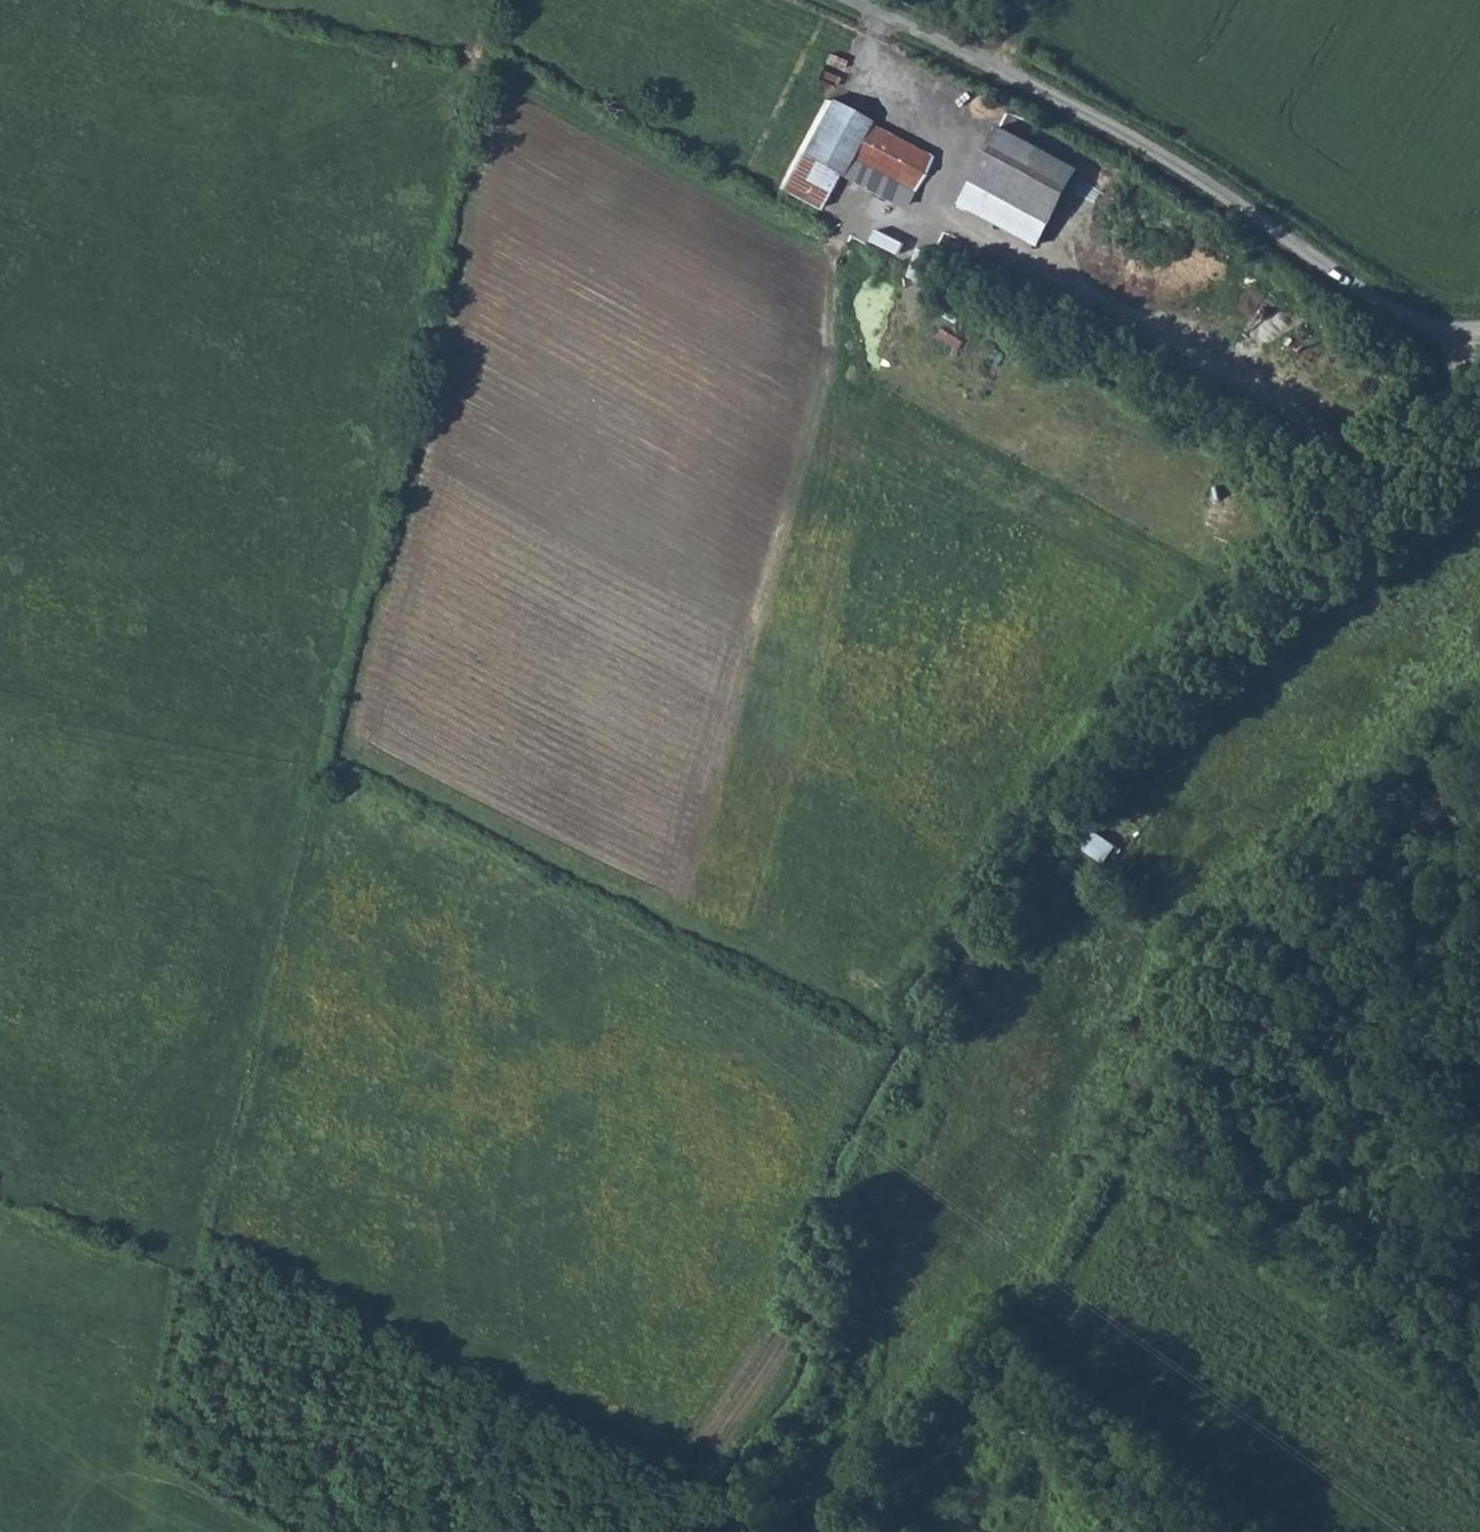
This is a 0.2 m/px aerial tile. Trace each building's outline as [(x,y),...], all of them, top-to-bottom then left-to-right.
[(780,187),(820,206),(844,155),(913,186),(931,147),(822,97),(780,187)] [(969,186),(1053,225),(1083,161),(999,123),(969,186)]
